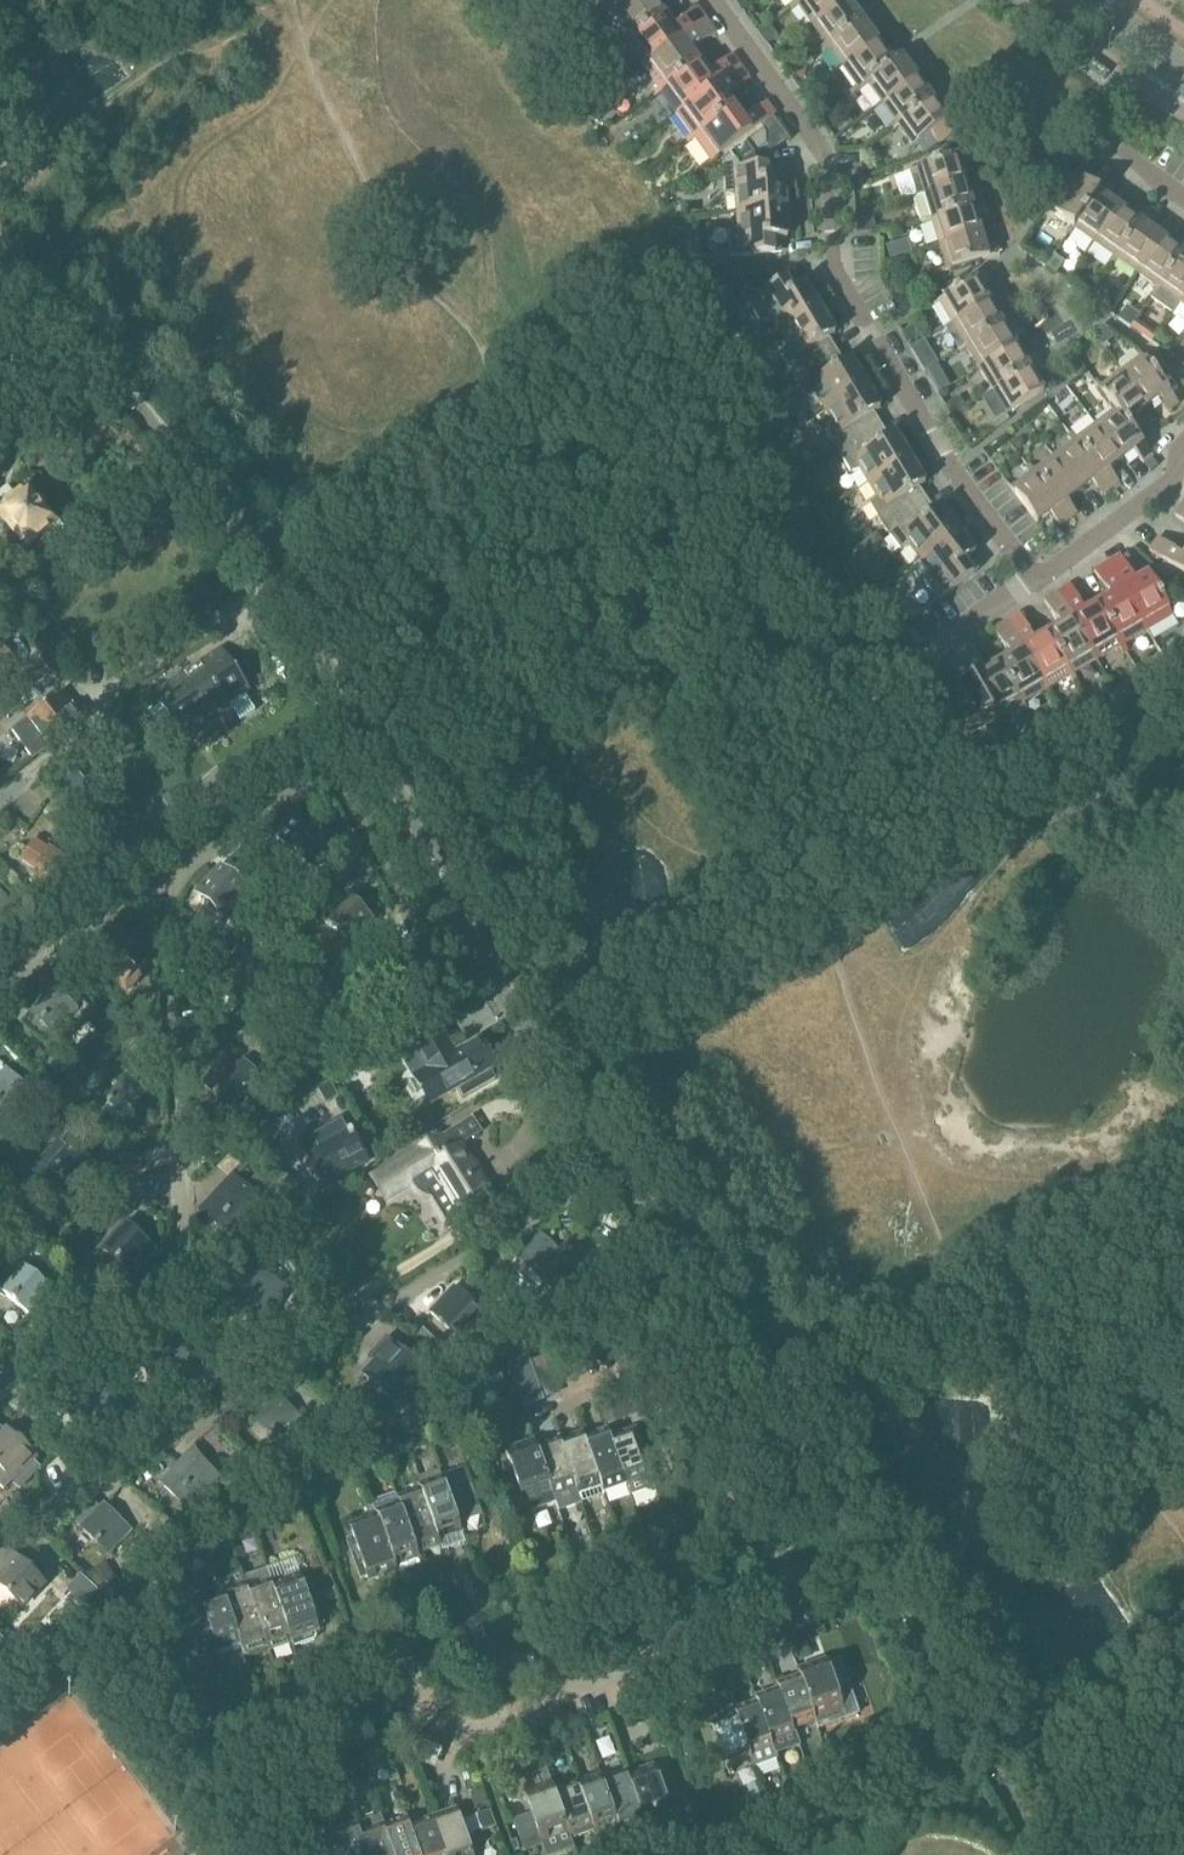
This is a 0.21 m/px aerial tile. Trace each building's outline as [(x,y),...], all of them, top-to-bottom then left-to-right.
[(609,20),(636,0),(595,0),(609,20)] [(662,0),(636,0),(609,20),(624,41),(618,45),(620,48),(665,15),(657,4),(662,0)] [(791,9),(803,0),(794,0),(795,2),(789,6),(791,9)] [(812,26),(847,0),(803,0),(791,9),(792,11),(798,7),(812,26)] [(820,49),(821,51),(871,15),(866,7),(857,13),(847,0),(812,26),(826,44),(820,49)] [(628,46),(643,67),(707,21),(698,8),(673,26),(665,15),(620,48),(622,50),(628,46)] [(829,49),(843,68),(878,43),(869,29),(877,23),(871,15),(821,51),(823,53),(829,49)] [(691,51),(716,33),(707,21),(643,67),(659,88),(653,93),(654,95),(700,62),(691,51)] [(767,45),(777,38),(768,25),(758,33),(767,45)] [(853,94),(861,88),(861,87),(902,57),(896,50),(888,56),(878,43),(843,68),(857,87),(851,92),(853,94)] [(869,85),(882,104),(917,79),(908,65),(916,59),(910,51),(902,57),(861,87),(861,88),(862,90),(869,85)] [(662,93),(677,114),(741,68),(732,56),(708,73),(700,62),(654,95),(656,97),(662,93)] [(687,140),(689,142),(734,109),(725,98),(750,80),(741,68),(677,114),(693,135),(687,140)] [(890,127),(892,130),(941,94),(936,86),(927,92),(917,79),(882,104),(896,123),(890,127)] [(941,94),(892,130),(893,132),(899,128),(913,147),(931,134),(938,144),(953,134),(945,124),(949,122),(939,108),(947,102),(941,94)] [(712,162),(776,116),(766,103),(742,121),(734,109),(689,142),(690,144),(696,140),(712,162)] [(735,198),(737,213),(790,209),(788,186),(783,187),(782,180),(774,181),(769,180),(768,166),(755,167),(754,155),(767,146),(766,134),(763,131),(723,160),(725,196),(735,198)] [(961,167),(971,164),(968,153),(909,171),(917,197),(966,182),(961,167)] [(1051,213),(1071,226),(1066,233),(1068,235),(1108,179),(1099,173),(1089,186),(1077,177),(1051,213)] [(1071,237),(1075,230),(1095,243),(1120,208),(1107,198),(1116,185),(1108,179),(1068,235),(1071,237)] [(925,222),(932,220),(984,204),(981,195),(970,198),(966,182),(917,197),(925,222)] [(932,220),(939,245),(981,232),(976,217),(986,214),(984,204),(932,220)] [(1111,265),(1150,210),(1142,204),(1132,217),(1120,208),(1095,243),(1113,257),(1109,263),(1111,265)] [(790,209),(737,213),(738,229),(728,232),(730,258),(775,255),(774,241),(778,239),(787,239),(787,232),(792,232),(790,209)] [(1137,274),(1163,238),(1150,229),(1159,216),(1150,210),(1111,265),(1114,266),(1118,260),(1137,274)] [(986,248),(981,232),(939,245),(946,268),(939,270),(940,273),(999,255),(996,245),(986,248)] [(1137,274),(1159,289),(1183,253),(1183,235),(1175,247),(1163,238),(1137,274)] [(1180,304),(1183,299),(1183,253),(1159,289),(1152,299),(1173,314),(1180,304)] [(726,278),(725,264),(695,266),(696,286),(716,284),(716,279),(726,278)] [(940,304),(952,324),(990,302),(981,288),(990,282),(985,273),(932,305),(934,307),(940,304)] [(779,334),(825,307),(813,287),(808,290),(805,284),(798,289),(793,290),(786,278),(747,301),(761,323),(771,321),(779,334)] [(958,348),(959,350),(1012,319),(1007,310),(998,316),(990,302),(952,324),(964,344),(958,348)] [(780,355),(793,376),(831,354),(824,342),(828,339),(835,334),(832,329),(837,326),(825,307),(779,334),(786,347),(780,355)] [(967,349),(979,369),(1017,347),(1008,333),(1017,327),(1012,319),(959,350),(961,353),(967,349)] [(986,396),(1039,364),(1034,355),(1025,361),(1017,347),(979,369),(991,389),(985,393),(986,396)] [(1140,358),(1121,372),(1147,407),(1160,398),(1169,411),(1178,404),(1138,350),(1136,352),(1140,358)] [(824,409),(870,382),(858,362),(853,365),(850,359),(843,364),(838,365),(831,354),(793,376),(806,398),(816,396),(824,409)] [(986,396),(981,399),(995,422),(1006,415),(1044,393),(1039,384),(1035,378),(1040,375),(1044,372),(1039,364),(986,396)] [(1095,382),(1116,410),(1136,436),(1137,436),(1145,430),(1135,417),(1147,407),(1121,372),(1102,387),(1097,381),(1095,382)] [(825,430),(838,452),(876,429),(869,417),(873,414),(880,409),(877,404),(881,401),(870,382),(824,409),(831,422),(825,430)] [(959,397),(945,406),(950,415),(965,406),(959,397)] [(1116,410),(1095,425),(1121,460),(1134,451),(1144,464),(1153,457),(1137,436),(1136,436),(1116,410)] [(1109,470),(1121,460),(1095,425),(1077,439),(1072,433),(1069,435),(1110,489),(1119,483),(1109,470)] [(868,484),(915,457),(903,437),(898,440),(895,434),(888,439),(883,440),(876,429),(838,452),(851,473),(861,471),(868,484)] [(1072,443),(1053,457),(1080,492),(1092,482),(1102,495),(1110,489),(1069,435),(1067,437),(1072,443)] [(870,505),(884,528),(921,503),(914,492),(918,489),(925,484),(922,479),(926,476),(915,457),(868,484),(876,497),(870,505)] [(1030,464),(1027,466),(1069,520),(1077,514),(1067,501),(1080,492),(1053,457),(1035,471),(1030,464)] [(1011,489),(1037,524),(1050,514),(1060,527),(1069,520),(1027,466),(1025,468),(1030,475),(1011,489)] [(28,486),(14,497),(8,489),(0,495),(0,515),(26,549),(42,536),(50,546),(66,533),(28,486)] [(929,514),(921,503),(884,528),(900,551),(910,547),(919,560),(962,527),(948,509),(944,512),(940,507),(933,512),(929,514)] [(1183,503),(1174,515),(1183,522),(1183,503)] [(976,545),(962,527),(919,560),(928,572),(923,580),(938,601),(974,574),(965,563),(968,559),(975,554),(972,549),(976,545)] [(1158,538),(1149,551),(1166,563),(1157,568),(1170,584),(1182,575),(1183,576),(1183,554),(1183,555),(1158,538)] [(870,539),(852,551),(862,565),(879,553),(870,539)] [(1158,591),(1170,584),(1157,568),(1135,581),(1120,555),(1107,563),(1147,631),(1173,616),(1158,591)] [(1109,597),(1097,604),(1122,646),(1147,631),(1107,563),(1094,571),(1109,597)] [(1085,611),(1070,585),(1057,593),(1097,660),(1122,646),(1097,604),(1085,611)] [(1097,660),(1057,593),(1044,600),(1059,626),(1047,633),(1050,639),(1072,675),(1097,660)] [(902,628),(922,613),(912,599),(892,615),(902,628)] [(1020,614),(1007,622),(1047,690),(1072,675),(1050,639),(1047,633),(1035,640),(1020,614)] [(1047,690),(1007,622),(994,630),(1009,656),(997,663),(1000,668),(1021,705),(1047,690)] [(21,664),(5,642),(0,646),(0,679),(21,664)] [(970,644),(957,652),(996,719),(1021,705),(1000,668),(997,663),(985,670),(970,644)] [(220,649),(185,673),(201,697),(197,700),(210,719),(230,705),(240,721),(255,710),(245,695),(250,692),(220,649)] [(964,739),(996,719),(957,652),(943,659),(959,685),(946,693),(952,702),(945,706),(964,739)] [(157,701),(143,711),(156,730),(170,720),(183,738),(210,719),(197,700),(201,697),(185,673),(153,695),(157,701)] [(1122,701),(1122,702),(1133,696),(1127,687),(1117,693),(1118,694),(1122,701)] [(64,700),(61,696),(18,727),(17,733),(33,756),(39,756),(83,725),(80,721),(83,718),(68,697),(64,700)] [(9,710),(3,702),(0,704),(0,716),(9,710)] [(1015,744),(1011,746),(1020,761),(1028,757),(1022,746),(1015,744)] [(1010,767),(1019,762),(1010,747),(1001,752),(1010,767)] [(244,792),(226,766),(205,781),(223,807),(244,792)] [(70,793),(67,795),(101,844),(120,831),(86,782),(83,784),(77,776),(64,786),(70,793)] [(176,793),(166,800),(182,822),(192,815),(176,793)] [(305,822),(304,823),(294,815),(274,836),(311,869),(321,878),(340,856),(331,848),(332,846),(305,822)] [(195,835),(207,827),(201,818),(189,826),(195,835)] [(73,893),(87,870),(38,838),(23,861),(73,893)] [(252,918),(263,906),(255,899),(257,896),(226,867),(199,896),(231,925),(244,911),(252,918)] [(100,891),(110,883),(102,873),(92,881),(100,891)] [(22,913),(0,890),(0,932),(1,933),(22,913)] [(264,905),(271,917),(285,908),(276,893),(269,897),(272,901),(264,905)] [(357,948),(380,921),(347,893),(324,920),(357,948)] [(273,943),(283,933),(269,920),(260,931),(273,943)] [(127,995),(143,978),(137,972),(149,959),(142,953),(114,929),(92,953),(87,958),(127,995)] [(206,977),(227,967),(219,950),(198,960),(206,977)] [(251,962),(244,956),(225,977),(228,979),(218,990),(254,1021),(286,984),(255,957),(251,962)] [(381,965),(379,960),(366,964),(367,969),(364,970),(369,991),(391,985),(385,964),(381,965)] [(80,1018),(89,1008),(71,992),(63,1001),(47,987),(46,988),(37,980),(17,1003),(26,1011),(17,1021),(44,1044),(53,1034),(54,1035),(74,1013),(80,1018)] [(348,996),(336,986),(325,998),(328,1000),(318,1011),(355,1045),(378,1021),(350,994),(348,996)] [(117,1014),(125,1005),(112,992),(103,1001),(117,1014)] [(137,1017),(125,1005),(117,1014),(128,1026),(137,1017)] [(107,1028),(116,1018),(104,1007),(95,1017),(107,1028)] [(260,1038),(270,1028),(258,1018),(249,1028),(260,1038)] [(236,1028),(229,1041),(246,1051),(253,1039),(236,1028)] [(303,1063),(312,1050),(295,1040),(287,1053),(303,1063)] [(450,1106),(492,1082),(486,1072),(494,1068),(478,1042),(419,1076),(435,1102),(445,1096),(450,1106)] [(83,1087),(101,1066),(87,1053),(69,1074),(83,1087)] [(201,1081),(229,1106),(240,1093),(253,1104),(271,1084),(245,1060),(237,1069),(223,1057),(201,1081)] [(38,1090),(8,1064),(0,1073),(0,1120),(6,1125),(38,1090)] [(123,1116),(145,1092),(118,1067),(95,1091),(123,1116)] [(53,1085),(66,1096),(73,1089),(60,1077),(53,1085)] [(331,1084),(319,1090),(326,1103),(338,1097),(331,1084)] [(80,1111),(71,1102),(58,1114),(67,1124),(80,1111)] [(411,1140),(438,1125),(432,1114),(406,1130),(411,1140)] [(332,1183),(363,1165),(339,1120),(307,1138),(332,1183)] [(51,1190),(59,1182),(74,1195),(97,1170),(68,1147),(59,1138),(30,1170),(51,1190)] [(449,1153),(439,1138),(371,1181),(384,1202),(415,1183),(417,1185),(420,1187),(423,1189),(426,1189),(428,1189),(430,1189),(433,1188),(436,1187),(438,1185),(439,1184),(444,1192),(430,1201),(446,1226),(441,1229),(448,1240),(467,1228),(462,1220),(493,1201),(459,1147),(449,1153)] [(270,1193),(274,1189),(277,1185),(284,1177),(269,1164),(254,1180),(251,1183),(267,1197),(270,1193)] [(230,1178),(199,1212),(226,1237),(256,1204),(230,1178)] [(135,1275),(162,1247),(131,1219),(105,1248),(135,1275)] [(29,1253),(39,1241),(19,1225),(9,1236),(29,1253)] [(543,1284),(565,1260),(539,1235),(517,1259),(543,1284)] [(70,1271),(78,1263),(64,1250),(57,1258),(70,1271)] [(592,1289),(620,1268),(612,1258),(584,1278),(590,1286),(592,1289)] [(34,1312),(56,1286),(29,1262),(6,1288),(34,1312)] [(235,1311),(261,1326),(284,1287),(246,1265),(235,1284),(247,1291),(235,1311)] [(561,1302),(572,1291),(556,1275),(545,1287),(561,1302)] [(500,1318),(513,1303),(494,1287),(481,1302),(500,1318)] [(458,1339),(481,1316),(454,1290),(431,1313),(458,1339)] [(141,1354),(149,1383),(193,1371),(182,1329),(160,1335),(163,1348),(141,1354)] [(393,1409),(398,1405),(424,1377),(386,1342),(368,1361),(371,1363),(359,1377),(393,1409)] [(478,1402),(507,1393),(497,1364),(468,1374),(478,1402)] [(67,1405),(81,1431),(121,1410),(100,1371),(80,1382),(87,1394),(67,1405)] [(287,1445),(306,1425),(279,1400),(260,1420),(287,1445)] [(622,1401),(600,1409),(606,1426),(627,1419),(622,1401)] [(403,1440),(424,1432),(414,1402),(397,1408),(402,1423),(398,1424),(403,1440)] [(425,1427),(441,1420),(435,1407),(420,1414),(425,1427)] [(0,1425),(0,1482),(8,1489),(16,1481),(24,1489),(45,1467),(38,1460),(42,1456),(10,1425),(6,1430),(0,1425)] [(384,1452),(402,1445),(395,1426),(377,1433),(384,1452)] [(608,1433),(607,1433),(624,1481),(630,1496),(653,1488),(632,1430),(610,1438),(608,1433)] [(624,1481),(607,1433),(585,1441),(583,1436),(582,1437),(601,1490),(624,1481)] [(601,1490),(582,1437),(561,1444),(559,1440),(558,1440),(575,1489),(581,1504),(603,1497),(601,1490)] [(358,1459),(378,1451),(373,1440),(353,1448),(358,1459)] [(580,1503),(577,1493),(575,1489),(558,1440),(536,1448),(535,1443),(533,1444),(550,1491),(554,1502),(557,1511),(580,1503)] [(531,1511),(554,1502),(550,1491),(533,1444),(510,1452),(531,1511)] [(212,1511),(225,1497),(213,1486),(224,1475),(194,1448),(162,1482),(192,1509),(201,1500),(212,1511)] [(270,1480),(254,1463),(237,1479),(253,1496),(270,1480)] [(458,1523),(481,1515),(464,1468),(441,1476),(458,1523)] [(437,1536),(459,1528),(458,1523),(441,1476),(440,1477),(442,1481),(419,1489),(437,1536)] [(273,1516),(302,1504),(292,1479),(265,1496),(273,1516)] [(415,1549),(438,1541),(436,1536),(437,1536),(419,1489),(418,1490),(420,1494),(398,1502),(415,1549)] [(104,1506),(95,1498),(75,1519),(113,1555),(137,1529),(107,1502),(104,1506)] [(256,1518),(267,1514),(262,1500),(250,1504),(256,1518)] [(417,1554),(415,1549),(398,1502),(397,1503),(399,1507),(376,1515),(393,1562),(417,1554)] [(245,1512),(229,1518),(237,1539),(253,1532),(245,1512)] [(371,1576),(395,1567),(393,1562),(376,1515),(376,1516),(377,1520),(354,1529),(371,1576)] [(159,1554),(179,1533),(162,1516),(141,1536),(159,1554)] [(189,1519),(177,1526),(182,1535),(194,1528),(189,1519)] [(207,1545),(217,1542),(213,1528),(203,1531),(207,1545)] [(185,1555),(200,1550),(195,1537),(181,1542),(185,1555)] [(51,1585),(10,1547),(0,1558),(0,1584),(28,1609),(51,1585)] [(108,1567),(89,1578),(96,1589),(115,1578),(108,1567)] [(314,1627),(297,1580),(274,1589),(272,1584),(271,1584),(288,1631),(290,1635),(314,1627)] [(121,1594),(113,1582),(100,1590),(108,1603),(121,1594)] [(288,1631),(271,1584),(249,1592),(248,1588),(247,1588),(263,1634),(265,1639),(288,1631)] [(263,1634),(247,1588),(225,1596),(223,1591),(222,1591),(239,1638),(240,1643),(263,1634)] [(239,1638),(222,1591),(200,1599),(198,1595),(197,1595),(214,1642),(216,1646),(239,1638)] [(191,1650),(214,1642),(197,1595),(174,1603),(191,1650)] [(475,1647),(488,1643),(481,1623),(469,1627),(475,1647)] [(754,1647),(762,1644),(754,1624),(746,1628),(754,1647)] [(453,1647),(467,1642),(462,1628),(447,1633),(453,1647)] [(727,1659),(738,1655),(732,1637),(720,1642),(727,1659)] [(799,1663),(812,1658),(804,1638),(791,1644),(799,1663)] [(819,1729),(842,1720),(822,1663),(799,1671),(817,1722),(819,1729)] [(794,1731),(817,1722),(799,1671),(795,1672),(796,1676),(778,1683),(794,1731)] [(776,1754),(800,1745),(794,1731),(778,1683),(773,1684),(775,1689),(755,1696),(776,1754)] [(778,1759),(776,1754),(755,1696),(752,1697),(753,1702),(734,1709),(753,1762),(755,1767),(778,1759)] [(254,1722),(266,1718),(262,1705),(257,1707),(259,1714),(252,1717),(254,1722)] [(728,1771),(753,1762),(734,1709),(731,1710),(733,1715),(710,1723),(728,1771)] [(280,1716),(283,1722),(294,1718),(290,1711),(280,1716)] [(222,1719),(212,1725),(225,1747),(235,1741),(222,1719)] [(563,1745),(579,1739),(575,1727),(559,1732),(563,1745)] [(699,1755),(691,1731),(678,1736),(686,1759),(699,1755)] [(253,1788),(261,1783),(252,1770),(244,1775),(253,1788)] [(568,1831),(554,1789),(547,1770),(536,1773),(542,1788),(528,1793),(533,1807),(529,1809),(533,1819),(537,1817),(545,1840),(568,1831)] [(644,1825),(668,1816),(651,1770),(628,1778),(642,1821),(644,1825)] [(642,1821),(628,1778),(627,1774),(603,1782),(619,1829),(642,1821)] [(598,1844),(622,1836),(619,1829),(602,1777),(579,1786),(595,1833),(598,1844)] [(575,1839),(595,1833),(579,1786),(577,1781),(554,1789),(568,1831),(570,1836),(574,1835),(575,1839)] [(838,1788),(823,1794),(828,1807),(844,1801),(838,1788)] [(474,1835),(496,1829),(490,1810),(468,1817),(474,1835)] [(783,1831),(798,1825),(793,1812),(778,1818),(783,1831)] [(458,1813),(435,1821),(433,1817),(432,1817),(445,1854),(473,1854),(458,1813)] [(432,1817),(410,1825),(409,1820),(407,1821),(419,1854),(445,1854),(432,1817)] [(407,1821),(385,1828),(384,1824),(382,1824),(393,1854),(419,1854),(407,1821)] [(298,1822),(287,1831),(298,1845),(309,1837),(298,1822)] [(382,1824),(360,1832),(359,1828),(358,1828),(367,1854),(393,1854),(382,1824)] [(358,1828),(334,1836),(341,1854),(367,1854),(358,1828)] [(698,1854),(715,1854),(709,1838),(693,1843),(698,1854)] [(313,1850),(307,1841),(298,1847),(303,1854),(305,1854),(313,1850)] [(734,1849),(734,1848),(723,1852),(724,1854),(748,1854),(743,1845),(734,1849)]
